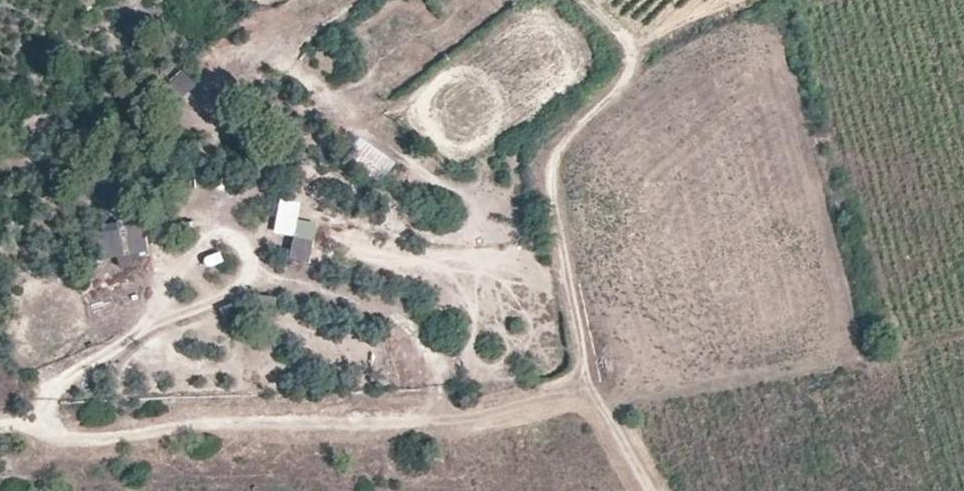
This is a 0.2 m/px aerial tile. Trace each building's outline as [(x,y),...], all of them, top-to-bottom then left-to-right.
[(188,95),(197,77),(177,69),(169,86),(188,95)] [(360,137),(347,159),(382,181),(396,160),(360,137)] [(299,222),(301,202),(278,200),(276,235),(294,236),(292,262),(311,263),(314,223),(299,222)] [(102,258),(147,256),(145,220),(100,222),(102,258)]
